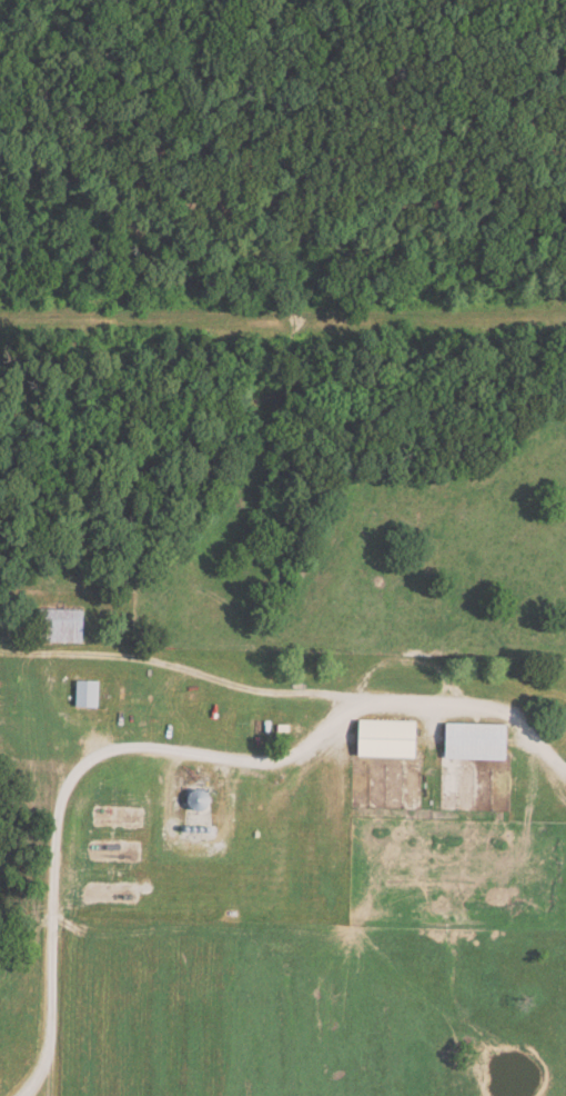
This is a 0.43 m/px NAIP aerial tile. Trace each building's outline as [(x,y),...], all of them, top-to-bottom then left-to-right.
[(88,642),(88,608),(40,608),(40,641),(88,642)] [(103,706),(103,679),(76,679),(76,706),(103,706)] [(425,757),(426,720),(366,719),(365,757),(425,757)] [(450,758),(515,759),(515,723),(450,723),(450,758)] [(217,809),(217,790),(196,790),(196,809),(217,809)]
